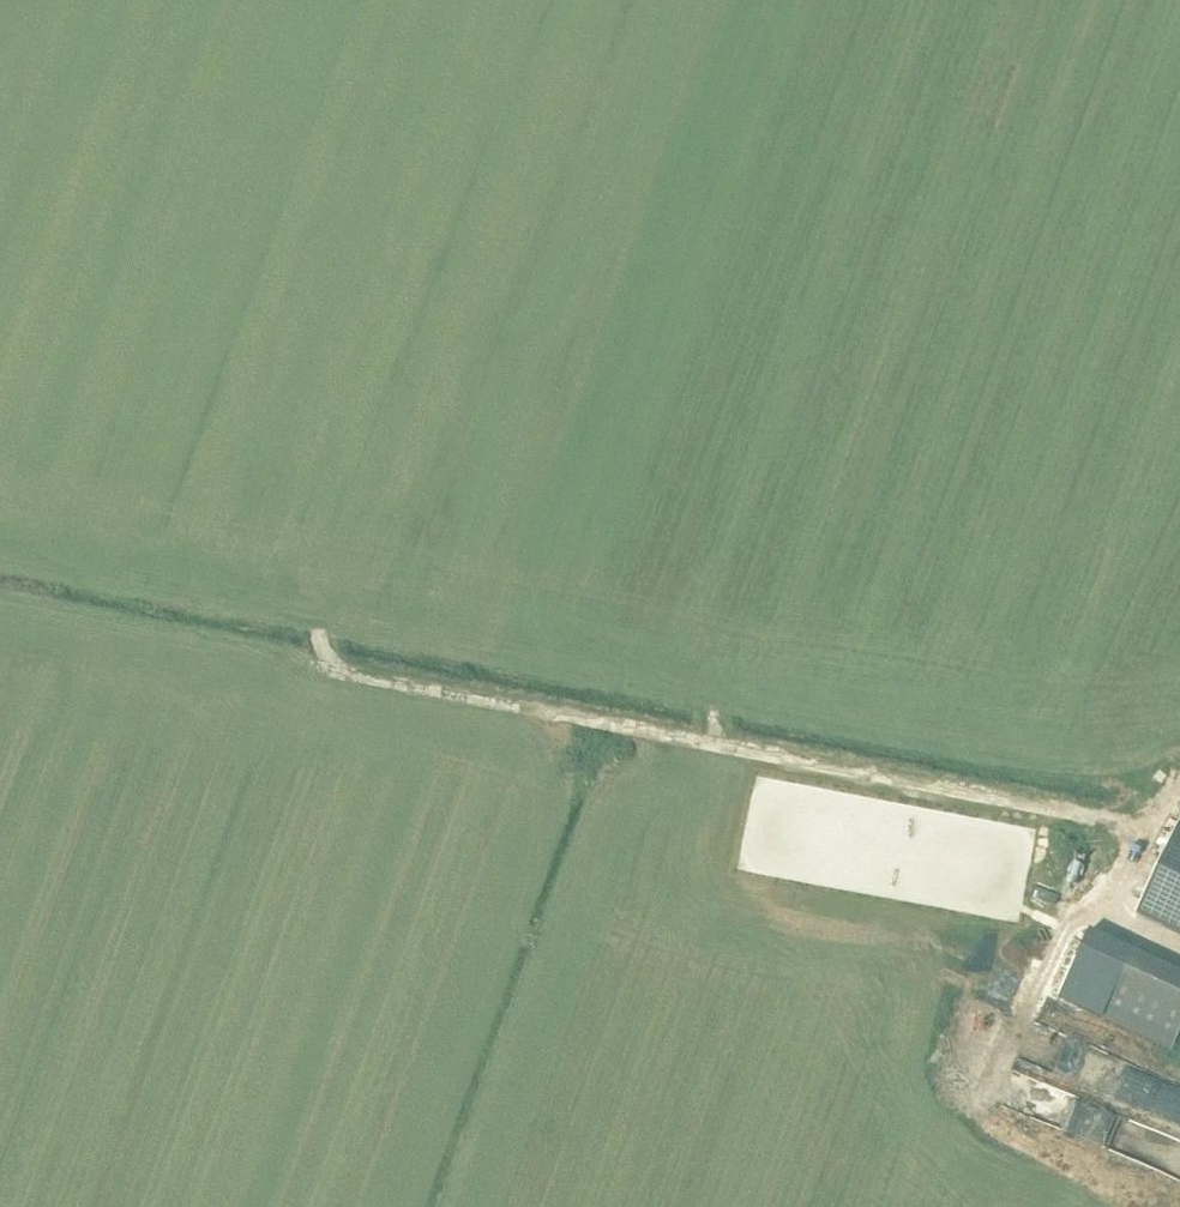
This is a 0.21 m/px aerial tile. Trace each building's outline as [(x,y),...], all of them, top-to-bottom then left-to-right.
[(1137,913),(1179,934),(1179,821),(1137,912),(1137,913)] [(1179,1034),(1179,973),(1124,949),(1095,1017),(1173,1050),(1179,1034)]
